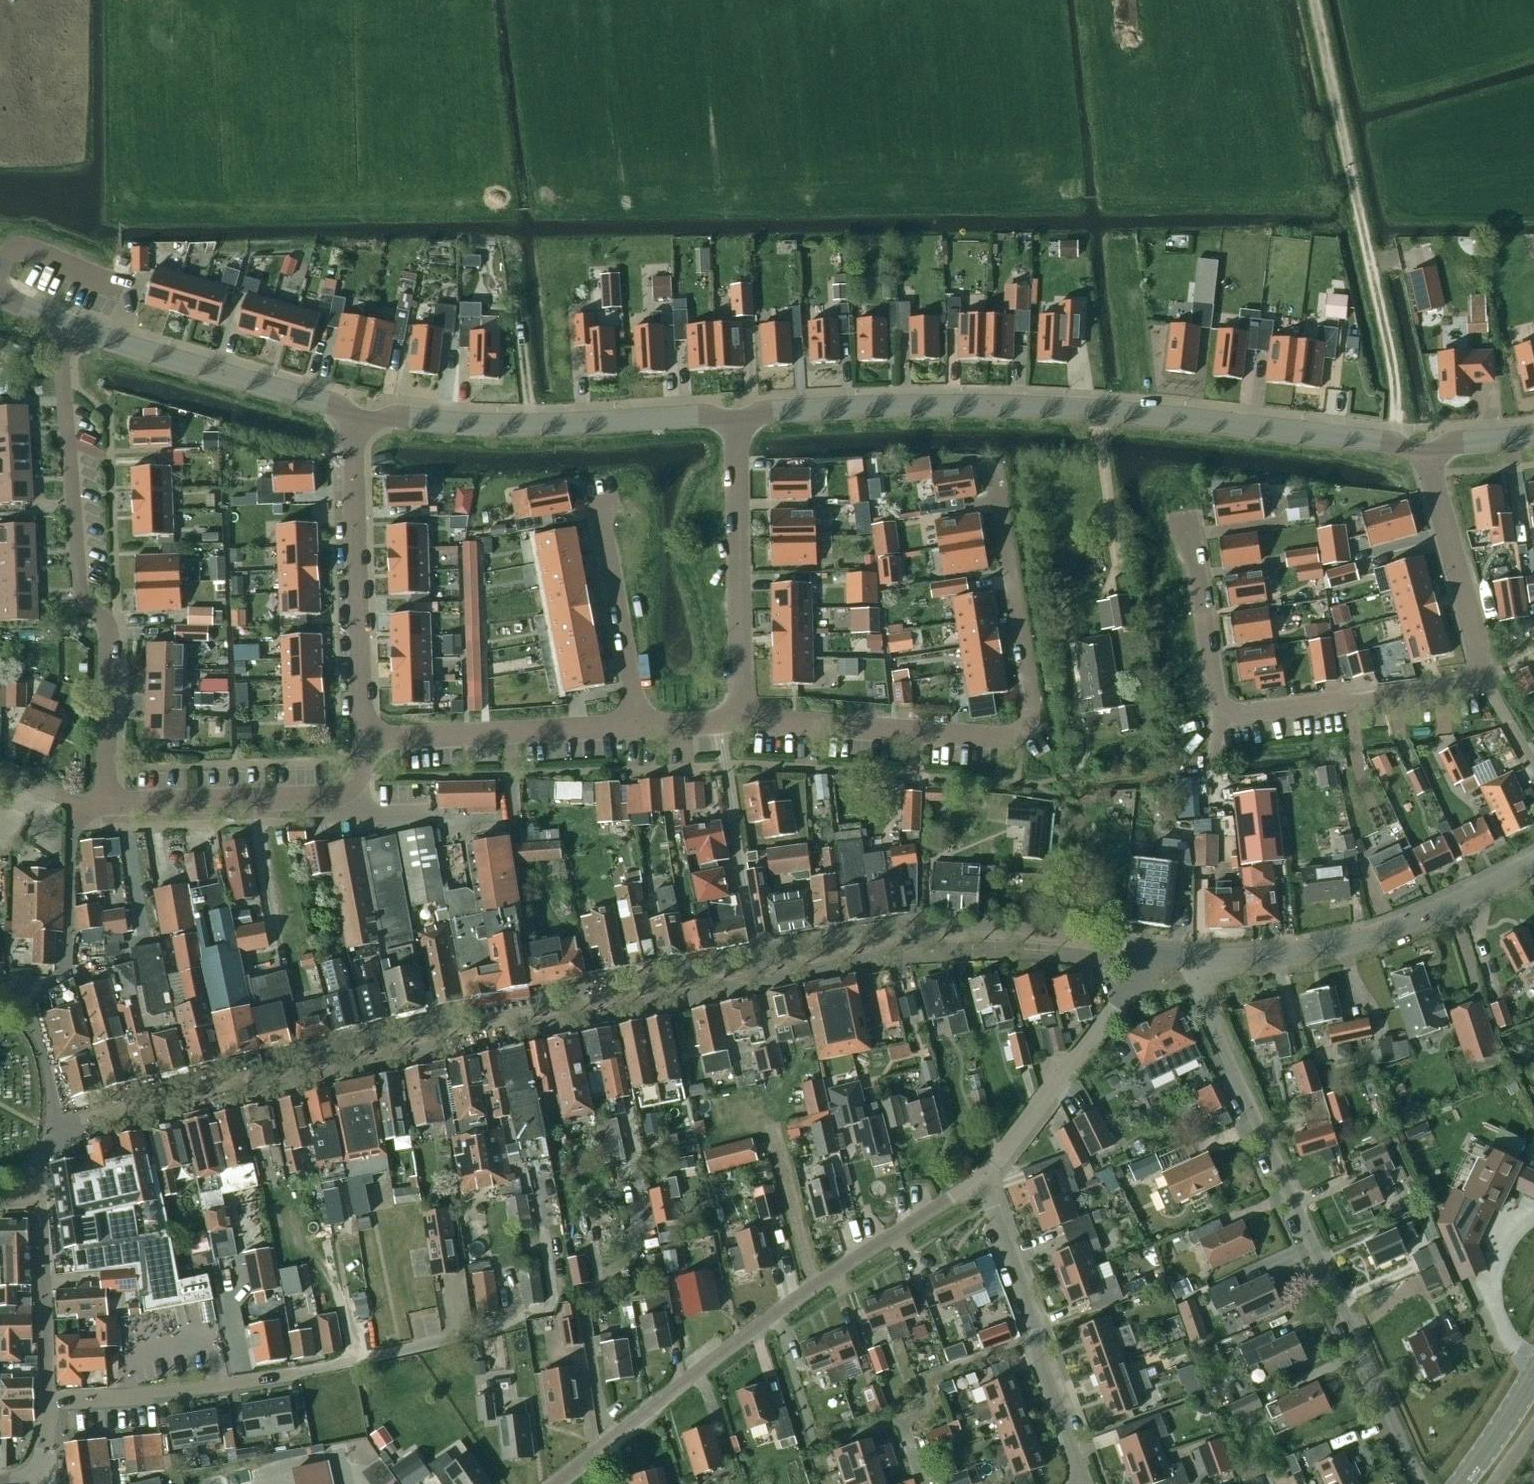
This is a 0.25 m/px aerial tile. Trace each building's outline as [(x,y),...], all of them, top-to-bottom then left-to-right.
[(1078,242),(1065,242),(1065,258),(1078,258),(1078,242)] [(134,248),(134,273),(148,273),(148,249),(134,248)] [(710,251),(698,251),(699,273),(711,273),(710,251)] [(463,268),(475,268),(475,256),(463,256),(463,268)] [(287,258),(281,273),(292,277),(298,262),(287,258)] [(1198,260),(1193,304),(1213,306),(1218,262),(1198,260)] [(170,312),(181,274),(157,267),(146,305),(170,312)] [(1419,313),(1443,308),(1434,269),(1411,274),(1419,313)] [(194,319),(205,281),(181,274),(170,312),(194,319)] [(618,275),(604,276),(606,308),(620,307),(618,275)] [(653,299),(672,298),(671,277),(652,278),(653,299)] [(258,296),(262,284),(246,279),(243,292),(258,296)] [(327,279),(323,296),(333,298),(337,282),(327,279)] [(205,281),(194,319),(219,326),(230,288),(205,281)] [(754,317),(752,285),(731,286),(733,318),(754,317)] [(897,299),(897,285),(883,285),(883,300),(897,299)] [(833,286),(833,301),(847,301),(847,286),(833,286)] [(1029,287),(1005,286),(1003,311),(1028,312),(1029,287)] [(262,338),(272,301),(248,294),(237,331),(262,338)] [(369,320),(360,365),(387,370),(393,340),(404,342),(413,296),(401,294),(395,326),(369,320)] [(360,365),(369,320),(343,315),(347,299),(335,297),(329,327),(340,329),(334,359),(360,365)] [(1329,297),(1327,316),(1345,318),(1348,299),(1329,297)] [(985,361),(987,316),(961,315),(961,299),(949,299),(948,329),(960,330),(959,360),(985,361)] [(286,345),(296,308),(272,301),(262,338),(286,345)] [(859,362),(887,361),(887,334),(898,334),(897,303),(885,304),(886,320),(858,321),(859,362)] [(910,333),(911,361),(939,360),(938,319),(910,319),(910,303),(897,303),(898,334),(910,333)] [(1040,316),(1038,363),(1067,364),(1067,348),(1081,349),(1083,304),(1069,303),(1060,303),(1059,317),(1040,316)] [(461,318),(460,348),(471,349),(470,379),(499,380),(500,333),(499,333),(481,333),(482,318),(482,317),(482,304),(461,304),(461,318)] [(415,327),(410,374),(438,377),(443,333),(454,334),(457,307),(437,305),(435,315),(434,329),(415,327)] [(810,323),(812,364),(840,363),(839,336),(850,335),(849,305),(837,305),(838,321),(810,323)] [(762,326),(764,367),(793,366),(791,339),(803,338),(801,307),(789,308),(790,324),(762,326)] [(296,308),(286,345),(310,352),(321,315),(296,308)] [(717,370),(714,325),(688,327),(687,310),(673,311),(675,342),(689,341),(690,372),(717,370)] [(653,326),(634,328),(637,374),(666,372),(663,326),(662,326),(661,311),(652,312),(653,326)] [(1190,327),(1172,325),(1166,372),(1195,375),(1200,328),(1199,328),(1201,314),(1192,313),(1190,327)] [(587,347),(589,378),(617,376),(615,329),(596,330),(595,316),(574,317),(576,348),(587,347)] [(987,316),(985,361),(1012,362),(1014,317),(987,316)] [(1470,316),(1466,316),(1467,334),(1487,333),(1487,316),(1485,316),(1470,316)] [(1238,333),(1219,331),(1214,377),(1242,380),(1246,350),(1257,351),(1260,321),(1239,319),(1238,333)] [(1293,386),(1298,341),(1272,338),(1274,322),(1260,321),(1257,351),(1270,353),(1266,383),(1293,386)] [(714,325),(717,370),(744,368),(741,324),(714,325)] [(1298,341),(1293,386),(1320,389),(1323,359),(1335,360),(1338,330),(1318,327),(1316,343),(1298,341)] [(1518,374),(1520,375),(1523,375),(1527,392),(1533,391),(1533,345),(1517,348),(1521,366),(1518,366),(1517,369),(1518,374)] [(1442,399),(1469,398),(1469,382),(1492,381),(1492,354),(1468,355),(1468,353),(1441,354),(1442,399)] [(29,431),(28,407),(3,408),(2,398),(0,398),(0,433),(29,431)] [(172,418),(131,420),(131,448),(173,447),(172,418)] [(31,454),(29,431),(0,433),(0,456),(31,454)] [(220,451),(220,435),(204,435),(205,445),(205,449),(205,452),(220,451)] [(184,466),(183,452),(158,453),(158,466),(184,466)] [(32,478),(31,454),(0,456),(0,480),(32,478)] [(948,501),(977,496),(972,468),(932,474),(930,460),(913,462),(914,465),(905,466),(908,484),(933,480),(936,498),(927,499),(927,503),(919,504),(921,517),(949,513),(948,501)] [(258,493),(246,494),(246,505),(259,505),(286,504),(285,493),(316,492),(315,463),(274,464),(274,481),(258,481),(258,493)] [(133,491),(172,490),(172,467),(132,468),(133,491)] [(770,471),(771,499),(812,498),(811,470),(770,471)] [(429,505),(428,477),(386,479),(388,507),(429,505)] [(0,480),(0,504),(34,502),(32,478),(0,480)] [(869,503),(866,478),(848,480),(850,505),(869,503)] [(568,483),(527,490),(532,518),(516,521),(518,532),(548,527),(546,516),(573,511),(568,483)] [(1524,486),(1532,545),(1533,545),(1533,484),(1524,486)] [(1216,527),(1221,526),(1265,520),(1260,486),(1212,493),(1216,527)] [(1501,486),(1472,490),(1477,531),(1490,529),(1492,547),(1515,543),(1510,512),(1504,513),(1501,486)] [(134,514),(173,512),(172,490),(133,491),(134,514)] [(1306,492),(1290,495),(1292,511),(1308,508),(1306,492)] [(207,507),(215,507),(215,495),(207,495),(207,507)] [(459,505),(458,513),(470,515),(472,503),(464,502),(459,505)] [(1370,548),(1417,535),(1408,502),(1361,515),(1370,548)] [(1326,503),(1318,504),(1319,512),(1324,512),(1327,508),(1326,503)] [(283,506),(274,506),(274,515),(283,515),(283,506)] [(869,506),(857,506),(857,518),(869,518),(869,506)] [(771,539),(816,538),(816,511),(771,512),(771,539)] [(173,512),(134,514),(135,537),(174,535),(173,512)] [(940,549),(985,542),(981,515),(936,522),(940,549)] [(465,516),(452,517),(452,529),(465,529),(465,516)] [(872,526),(877,557),(900,554),(896,523),(872,526)] [(279,549),(318,547),(317,524),(278,526),(279,549)] [(36,549),(35,525),(0,526),(0,550),(36,549)] [(389,550),(428,548),(428,525),(388,526),(389,550)] [(506,525),(492,528),(493,535),(508,533),(506,525)] [(1344,527),(1318,531),(1324,566),(1349,563),(1344,527)] [(605,686),(576,529),(536,536),(565,693),(605,686)] [(1256,536),(1220,541),(1219,539),(1218,540),(1222,569),(1224,569),(1223,567),(1260,562),(1256,536)] [(816,538),(771,539),(772,565),(817,564),(816,538)] [(985,542),(940,549),(944,575),(989,569),(985,542)] [(476,543),(464,543),(464,557),(476,557),(476,543)] [(1526,546),(1518,547),(1520,554),(1527,553),(1526,546)] [(280,571),(319,569),(318,547),(279,549),(280,571)] [(390,572),(429,571),(428,548),(389,550),(390,572)] [(1319,563),(1317,548),(1285,552),(1287,567),(1319,563)] [(37,572),(36,549),(0,550),(0,574),(37,572)] [(244,563),(243,549),(230,550),(231,564),(244,563)] [(137,584),(181,582),(180,556),(136,557),(137,584)] [(864,557),(866,573),(877,572),(875,556),(864,557)] [(476,557),(464,557),(465,571),(477,571),(476,557)] [(1392,592),(1430,581),(1423,557),(1374,570),(1381,594),(1392,591),(1392,592)] [(225,558),(212,558),(213,582),(226,581),(225,558)] [(902,583),(899,558),(877,560),(880,585),(902,583)] [(1297,567),(1299,582),(1324,579),(1322,563),(1297,567)] [(1359,581),(1354,565),(1325,573),(1330,590),(1359,581)] [(281,593),(320,592),(319,569),(280,571),(281,593)] [(1123,570),(1104,574),(1108,599),(1113,631),(1133,628),(1128,596),(1123,570)] [(429,571),(390,572),(391,595),(430,594),(429,571)] [(477,571),(465,571),(465,585),(477,585),(477,571)] [(37,596),(37,572),(0,574),(0,597),(37,596)] [(773,610),(812,610),(811,573),(795,573),(795,584),(772,585),(773,610)] [(848,574),(849,604),(877,603),(877,573),(848,574)] [(1261,573),(1225,578),(1225,577),(1224,577),(1228,607),(1229,606),(1229,605),(1265,600),(1261,573)] [(1519,577),(1491,582),(1498,621),(1525,617),(1519,577)] [(243,578),(233,579),(234,596),(244,595),(243,578)] [(1526,579),(1529,603),(1533,601),(1533,578),(1526,579)] [(968,594),(965,579),(930,584),(932,599),(968,594)] [(1399,616),(1436,605),(1430,581),(1392,592),(1399,616)] [(181,582),(137,584),(138,611),(182,609),(181,582)] [(477,585),(465,585),(466,599),(478,599),(477,585)] [(320,592),(281,593),(282,617),(321,615),(320,592)] [(957,624),(995,618),(991,593),(953,599),(957,624)] [(0,597),(0,621),(38,620),(37,596),(0,597)] [(478,599),(466,599),(466,613),(478,613),(478,599)] [(1405,640),(1443,629),(1436,605),(1399,616),(1405,640)] [(878,609),(861,609),(861,633),(878,633),(878,609)] [(1347,609),(1332,613),(1335,624),(1350,620),(1347,609)] [(773,635),(812,635),(812,610),(773,610),(773,635)] [(245,611),(233,612),(233,628),(245,627),(245,611)] [(1267,611),(1230,616),(1230,615),(1229,615),(1233,644),(1234,644),(1234,643),(1270,638),(1267,611)] [(213,626),(214,613),(190,613),(189,625),(213,626)] [(222,613),(214,613),(213,626),(222,626),(222,613)] [(392,638),(431,636),(430,613),(391,615),(392,638)] [(478,613),(466,613),(467,627),(479,627),(478,613)] [(961,649),(999,643),(995,618),(957,624),(961,649)] [(1326,624),(1307,627),(1308,637),(1328,634),(1326,624)] [(208,626),(176,626),(176,641),(208,642),(208,626)] [(479,627),(467,627),(467,641),(479,641),(479,627)] [(1337,657),(1358,652),(1351,629),(1334,634),(1337,657)] [(1443,629),(1405,640),(1412,665),(1450,654),(1443,629)] [(914,650),(911,633),(888,636),(890,653),(914,650)] [(774,660),(813,659),(812,635),(773,635),(774,660)] [(283,660),(322,659),(321,636),(282,637),(283,660)] [(393,660),(432,658),(431,636),(392,638),(393,660)] [(882,636),(870,636),(871,648),(882,648),(882,636)] [(1121,708),(1115,670),(1110,636),(1075,642),(1085,700),(1093,699),(1095,713),(1121,708)] [(436,637),(435,656),(461,657),(462,638),(436,637)] [(1310,642),(1316,684),(1336,681),(1330,639),(1310,642)] [(479,641),(467,641),(468,655),(480,655),(479,641)] [(965,673),(1003,668),(999,643),(961,649),(965,673)] [(148,669),(187,670),(187,658),(193,659),(193,646),(148,645),(148,669)] [(259,645),(235,646),(235,661),(260,660),(259,645)] [(1272,648),(1236,654),(1235,652),(1234,652),(1239,682),(1240,682),(1239,680),(1257,678),(1258,689),(1284,685),(1280,651),(1273,652),(1272,648)] [(1369,651),(1347,657),(1353,678),(1370,674),(1366,661),(1371,659),(1369,651)] [(480,655),(468,655),(468,669),(480,669),(480,655)] [(393,682),(432,681),(432,658),(393,660),(393,682)] [(284,683),(323,681),(322,659),(283,660),(284,683)] [(813,659),(774,660),(774,686),(813,685),(813,659)] [(858,659),(838,659),(838,676),(858,676),(858,659)] [(243,662),(235,662),(235,672),(243,672),(243,662)] [(1003,668),(965,673),(969,699),(1007,693),(1003,668)] [(186,681),(187,670),(148,669),(147,692),(192,693),(192,681),(186,681)] [(480,669),(468,669),(469,683),(481,683),(480,669)] [(1514,675),(1524,697),(1533,692),(1533,688),(1525,669),(1514,675)] [(910,683),(909,670),(892,672),(894,685),(910,683)] [(29,710),(16,741),(32,748),(52,701),(58,687),(43,681),(37,695),(36,695),(30,710),(29,710)] [(229,681),(201,681),(201,684),(201,693),(229,693),(229,681)] [(285,705),(324,704),(323,681),(284,683),(285,705)] [(432,681),(393,682),(394,706),(433,705),(432,681)] [(27,684),(7,683),(6,707),(25,708),(27,684)] [(481,683),(469,683),(469,697),(481,697),(481,683)] [(910,683),(894,685),(896,704),(913,703),(910,683)] [(191,705),(192,693),(147,692),(146,715),(185,716),(186,705),(191,705)] [(249,693),(236,694),(237,708),(249,707),(249,693)] [(197,694),(196,706),(208,706),(209,694),(197,694)] [(481,697),(469,697),(470,711),(482,711),(481,697)] [(52,701),(32,748),(49,755),(62,723),(53,720),(59,704),(52,701)] [(1525,707),(1533,721),(1533,701),(1525,707)] [(324,704),(285,705),(286,728),(325,727),(324,704)] [(185,728),(185,716),(146,715),(146,739),(173,740),(180,740),(190,740),(191,728),(185,728)] [(251,728),(239,729),(240,740),(252,740),(251,728)] [(1473,777),(1458,746),(1439,755),(1454,786),(1473,777)] [(1386,755),(1372,761),(1378,774),(1392,767),(1386,755)] [(1337,787),(1334,766),(1318,769),(1321,789),(1337,787)] [(1430,790),(1419,768),(1406,774),(1417,796),(1430,790)] [(1512,773),(1481,788),(1493,814),(1496,812),(1507,837),(1532,825),(1521,801),(1524,800),(1512,773)] [(829,799),(827,775),(815,777),(818,800),(829,799)] [(686,810),(684,778),(664,780),(666,812),(686,810)] [(497,812),(496,780),(439,781),(439,806),(468,806),(468,812),(497,812)] [(662,812),(660,780),(640,781),(640,785),(627,786),(629,814),(662,812)] [(777,804),(774,781),(744,786),(750,824),(763,822),(765,839),(795,834),(790,802),(777,804)] [(593,783),(532,782),(532,801),(548,801),(548,794),(556,794),(556,799),(580,799),(580,803),(593,804),(593,783)] [(705,809),(703,782),(685,784),(687,810),(705,809)] [(1195,820),(1194,782),(1177,782),(1178,821),(1195,820)] [(621,805),(620,783),(597,784),(599,824),(629,822),(628,805),(621,805)] [(1250,925),(1278,922),(1272,866),(1269,866),(1269,862),(1282,861),(1274,789),(1234,794),(1242,865),(1254,864),(1254,868),(1243,869),(1245,890),(1241,890),(1242,903),(1247,903),(1249,925),(1250,925)] [(926,790),(926,802),(946,802),(946,790),(926,790)] [(922,792),(904,791),(902,830),(919,831),(922,792)] [(1174,803),(1162,804),(1163,820),(1175,819),(1174,803)] [(1009,806),(1007,826),(1026,827),(1023,859),(1043,861),(1048,810),(1009,806)] [(1452,834),(1463,856),(1463,857),(1494,843),(1494,842),(1503,838),(1492,815),(1491,815),(1487,807),(1477,811),(1481,820),(1452,834)] [(1195,835),(1195,867),(1215,867),(1215,835),(1212,835),(1212,820),(1196,822),(1195,835)] [(699,903),(729,896),(723,869),(715,871),(713,863),(730,859),(722,821),(682,830),(688,856),(698,854),(702,873),(693,875),(699,903)] [(1338,853),(1354,849),(1346,821),(1331,826),(1338,853)] [(1463,856),(1452,834),(1447,822),(1436,826),(1442,838),(1413,852),(1424,875),(1424,876),(1454,861),(1463,856)] [(448,917),(445,900),(432,828),(400,835),(413,907),(436,902),(439,919),(448,917)] [(288,829),(288,841),(304,841),(304,829),(288,829)] [(521,845),(559,842),(558,830),(520,834),(521,845)] [(404,875),(397,836),(362,844),(361,839),(329,845),(351,951),(379,945),(385,974),(394,1017),(428,1008),(424,984),(423,984),(419,967),(402,875),(404,875)] [(513,864),(510,846),(509,838),(474,843),(483,900),(477,901),(476,894),(468,889),(445,893),(465,999),(473,997),(473,998),(490,995),(490,996),(506,992),(523,988),(529,986),(523,948),(529,947),(513,864)] [(1191,866),(1192,858),(1190,841),(1164,838),(1161,862),(1133,859),(1126,923),(1170,928),(1173,904),(1176,904),(1179,902),(1180,892),(1178,889),(1175,889),(1178,865),(1191,866)] [(255,880),(248,840),(227,844),(230,865),(228,865),(231,884),(232,884),(235,901),(258,897),(255,880)] [(835,848),(838,879),(844,924),(862,921),(862,920),(873,918),(873,919),(907,913),(906,907),(918,905),(918,863),(915,848),(892,851),(894,867),(886,868),(884,856),(865,859),(862,840),(835,845),(835,848)] [(82,843),(82,844),(83,844),(85,863),(82,863),(85,894),(115,890),(112,864),(107,864),(104,841),(82,843)] [(328,842),(305,847),(312,878),(334,873),(328,842)] [(510,846),(513,864),(562,859),(561,842),(559,842),(521,845),(510,846)] [(768,851),(770,872),(810,867),(808,846),(768,851)] [(1424,875),(1413,852),(1412,852),(1410,847),(1402,851),(1399,846),(1368,860),(1384,894),(1415,880),(1414,879),(1424,875)] [(834,879),(838,879),(835,848),(821,850),(825,876),(810,878),(816,928),(841,924),(834,879)] [(207,881),(203,853),(186,856),(190,883),(207,881)] [(1302,870),(1306,904),(1350,898),(1346,864),(1345,865),(1344,857),(1332,858),(1333,866),(1302,870)] [(932,876),(930,910),(979,913),(981,878),(980,878),(981,866),(933,864),(933,876),(932,876)] [(15,869),(13,938),(34,939),(34,965),(55,965),(56,933),(63,933),(64,871),(15,869)] [(622,950),(626,967),(632,966),(658,960),(650,927),(648,928),(639,884),(643,883),(640,872),(624,875),(627,886),(616,888),(620,905),(618,906),(627,949),(622,950)] [(1242,903),(1241,890),(1230,891),(1230,883),(1217,884),(1217,891),(1206,892),(1208,927),(1209,927),(1209,930),(1222,929),(1222,926),(1241,926),(1241,928),(1251,927),(1250,925),(1249,925),(1247,903),(1242,903)] [(214,1015),(223,1055),(223,1054),(224,1058),(259,1050),(225,886),(191,892),(194,910),(201,955),(204,968),(210,1000),(214,1015)] [(190,892),(189,887),(154,893),(162,936),(174,934),(180,973),(168,976),(173,1000),(190,1067),(221,1059),(220,1055),(223,1055),(214,1015),(210,1000),(204,968),(201,955),(194,910),(191,892),(190,892)] [(687,954),(681,925),(675,900),(672,887),(655,890),(661,918),(651,920),(660,960),(687,954)] [(770,896),(769,891),(752,894),(760,939),(773,936),(813,929),(809,890),(770,896)] [(717,948),(749,942),(739,894),(729,896),(707,901),(717,948)] [(717,948),(709,914),(707,902),(693,905),(697,922),(681,925),(687,954),(717,948)] [(104,928),(100,904),(76,908),(80,932),(104,928)] [(604,971),(626,967),(622,950),(614,907),(592,911),(592,912),(583,913),(588,946),(599,944),(604,971)] [(128,931),(125,908),(105,910),(108,934),(128,931)] [(236,927),(252,924),(250,910),(233,914),(236,927)] [(264,924),(237,929),(241,953),(269,948),(264,924)] [(436,1006),(463,1000),(455,963),(445,925),(414,936),(419,956),(425,955),(435,1003),(436,1006)] [(1501,941),(1517,972),(1529,966),(1533,975),(1533,945),(1526,929),(1501,941)] [(523,948),(529,986),(585,975),(580,952),(579,952),(576,938),(529,947),(523,948)] [(138,999),(160,1075),(190,1067),(180,1031),(156,943),(130,950),(134,963),(136,977),(138,999)] [(313,954),(300,957),(302,965),(315,962),(313,954)] [(138,1080),(117,1005),(111,984),(110,980),(107,970),(104,960),(75,968),(79,989),(106,1089),(138,1080)] [(329,1014),(333,1032),(360,1025),(344,960),(326,964),(333,996),(326,997),(330,1014),(329,1014)] [(138,999),(136,977),(134,963),(107,970),(110,980),(111,984),(117,1005),(138,1080),(160,1075),(138,999)] [(390,1018),(390,1016),(377,964),(365,967),(370,987),(356,991),(364,1024),(390,1018)] [(1431,990),(1422,965),(1392,976),(1399,998),(1393,1000),(1396,1010),(1400,1009),(1410,1040),(1450,1026),(1437,988),(1431,990)] [(291,1042),(282,1005),(294,1002),(287,972),(248,981),(256,1017),(255,1018),(262,1049),(291,1042)] [(1053,979),(1061,1012),(1076,1008),(1080,1022),(1092,1019),(1089,1007),(1090,1006),(1087,994),(1085,994),(1080,972),(1053,979)] [(1001,992),(996,974),(970,981),(978,1012),(994,1008),(999,1028),(1014,1025),(1005,991),(1001,992)] [(1041,974),(1016,980),(1026,1019),(1042,1015),(1044,1026),(1055,1024),(1053,1013),(1050,999),(1048,1000),(1041,974)] [(861,999),(856,975),(805,986),(820,1061),(871,1050),(860,999),(861,999)] [(956,997),(951,976),(923,983),(932,1018),(948,1014),(953,1035),(967,1032),(959,997),(956,997)] [(93,1051),(74,979),(52,992),(57,1010),(45,1013),(57,1060),(93,1051)] [(778,1044),(794,1041),(810,1037),(799,987),(767,994),(775,1030),(778,1044)] [(1343,1025),(1335,988),(1300,995),(1307,1027),(1309,1026),(1310,1030),(1323,1027),(1322,1023),(1328,1022),(1333,1046),(1371,1038),(1367,1020),(1343,1025)] [(900,1022),(893,989),(877,992),(885,1025),(900,1022)] [(917,1016),(912,996),(897,1000),(902,1019),(917,1016)] [(743,999),(721,1004),(728,1036),(734,1035),(735,1042),(750,1039),(752,1046),(765,1043),(756,997),(743,1000),(743,999)] [(333,1032),(329,1014),(328,1010),(325,998),(291,1006),(300,1040),(333,1032)] [(1279,1000),(1275,1001),(1245,1007),(1253,1041),(1254,1041),(1255,1047),(1275,1042),(1277,1052),(1278,1052),(1280,1060),(1295,1057),(1290,1036),(1287,1036),(1279,1000)] [(1512,1025),(1504,1002),(1490,1007),(1498,1029),(1512,1025)] [(1496,1055),(1479,1003),(1457,1011),(1461,1022),(1456,1024),(1470,1064),(1496,1055)] [(732,1069),(719,1004),(692,1010),(706,1075),(732,1069)] [(1178,1008),(1127,1033),(1143,1068),(1144,1067),(1150,1081),(1200,1057),(1194,1044),(1195,1044),(1178,1008)] [(687,1100),(670,1016),(645,1021),(661,1105),(687,1100)] [(645,1021),(620,1026),(636,1110),(661,1105),(645,1021)] [(616,1026),(580,1034),(592,1096),(608,1093),(609,1101),(612,1116),(627,1113),(624,1098),(630,1097),(616,1026)] [(1053,1054),(1066,1050),(1064,1044),(1061,1033),(1060,1027),(1047,1030),(1053,1054)] [(1068,1032),(1061,1033),(1064,1044),(1071,1042),(1068,1032)] [(578,1034),(549,1040),(565,1118),(594,1113),(578,1034)] [(1031,1066),(1024,1034),(1008,1038),(1015,1069),(1031,1066)] [(545,1041),(527,1045),(532,1072),(535,1071),(537,1081),(546,1079),(547,1084),(546,1084),(548,1093),(557,1091),(553,1077),(545,1041)] [(1410,1042),(1380,1043),(1381,1052),(1373,1053),(1374,1065),(1411,1063),(1410,1042)] [(499,1050),(513,1122),(515,1122),(524,1163),(553,1157),(534,1072),(532,1073),(525,1045),(499,1051),(499,1050)] [(1349,1045),(1338,1047),(1340,1054),(1345,1057),(1351,1056),(1349,1045)] [(785,1068),(780,1047),(753,1053),(758,1074),(785,1068)] [(502,1124),(513,1122),(499,1050),(480,1055),(486,1091),(490,1090),(496,1119),(501,1118),(502,1124)] [(67,1072),(74,1098),(103,1091),(94,1055),(60,1064),(62,1074),(67,1072)] [(480,1055),(449,1061),(463,1137),(477,1134),(475,1123),(488,1120),(482,1093),(486,1093),(486,1091),(480,1055)] [(1309,1132),(1295,1136),(1301,1156),(1338,1145),(1311,1061),(1292,1067),(1302,1096),(1298,1097),(1309,1132)] [(442,1101),(438,1080),(447,1078),(449,1078),(446,1062),(406,1069),(407,1071),(416,1128),(446,1123),(442,1101)] [(925,1082),(937,1078),(933,1062),(921,1065),(925,1082)] [(401,1090),(398,1072),(376,1076),(384,1127),(385,1140),(398,1138),(412,1136),(405,1089),(401,1090)] [(375,1077),(336,1085),(339,1103),(333,1104),(340,1134),(355,1216),(371,1213),(364,1178),(390,1173),(385,1140),(375,1077)] [(447,1078),(438,1080),(442,1101),(446,1123),(449,1139),(451,1139),(458,1138),(447,1078)] [(822,1080),(802,1084),(810,1116),(829,1111),(822,1080)] [(1514,1082),(1505,1086),(1510,1095),(1518,1091),(1514,1082)] [(703,1085),(693,1087),(695,1096),(705,1094),(703,1085)] [(858,1085),(845,1089),(831,1092),(840,1127),(853,1124),(857,1138),(861,1137),(866,1160),(871,1159),(873,1167),(892,1162),(890,1154),(892,1154),(882,1116),(881,1117),(878,1105),(863,1109),(858,1085)] [(1215,1085),(1195,1095),(1205,1116),(1225,1107),(1215,1085)] [(347,1179),(328,1088),(306,1093),(316,1138),(314,1139),(323,1184),(325,1191),(324,1191),(330,1225),(344,1222),(339,1188),(336,1189),(334,1181),(347,1179)] [(912,1122),(916,1140),(942,1133),(940,1125),(945,1124),(942,1111),(937,1112),(931,1089),(918,1092),(921,1103),(909,1107),(908,1102),(900,1104),(898,1097),(883,1101),(890,1128),(905,1124),(912,1122)] [(975,1113),(987,1110),(983,1090),(970,1093),(975,1113)] [(1341,1091),(1327,1095),(1335,1124),(1349,1120),(1341,1091)] [(299,1149),(314,1146),(303,1095),(275,1101),(286,1151),(291,1173),(303,1170),(299,1149)] [(283,1167),(272,1103),(262,1105),(262,1104),(246,1107),(257,1172),(283,1167)] [(227,1170),(253,1164),(251,1158),(248,1158),(238,1109),(215,1114),(217,1123),(227,1170)] [(1114,1145),(1097,1109),(1074,1121),(1091,1157),(1114,1145)] [(1228,1112),(1217,1118),(1221,1127),(1232,1122),(1228,1112)] [(658,1113),(644,1116),(648,1135),(662,1132),(658,1113)] [(227,1170),(217,1123),(213,1123),(211,1116),(184,1122),(196,1178),(195,1178),(203,1214),(204,1214),(208,1233),(209,1233),(213,1253),(233,1249),(229,1229),(232,1228),(227,1207),(223,1208),(220,1194),(257,1186),(253,1164),(227,1170)] [(451,1139),(461,1193),(514,1184),(513,1181),(516,1181),(515,1175),(512,1175),(503,1128),(490,1131),(488,1120),(475,1123),(477,1134),(463,1137),(458,1138),(451,1139)] [(626,1161),(618,1120),(598,1124),(606,1165),(626,1161)] [(831,1121),(812,1126),(819,1157),(838,1152),(831,1121)] [(159,1171),(165,1196),(178,1194),(172,1169),(192,1165),(182,1122),(150,1129),(160,1171),(159,1171)] [(1072,1152),(1080,1170),(1091,1164),(1073,1129),(1059,1136),(1068,1154),(1072,1152)] [(73,1248),(77,1273),(101,1271),(136,1268),(139,1291),(140,1300),(144,1299),(146,1313),(180,1307),(214,1300),(209,1275),(197,1278),(180,1281),(172,1240),(163,1197),(154,1158),(150,1159),(144,1131),(120,1136),(86,1144),(90,1159),(85,1160),(84,1159),(52,1164),(61,1222),(62,1222),(66,1249),(73,1248)] [(659,1139),(649,1142),(651,1151),(661,1149),(679,1145),(677,1136),(659,1139)] [(705,1153),(710,1173),(757,1160),(752,1141),(705,1153)] [(1343,1191),(1354,1215),(1383,1202),(1378,1191),(1406,1179),(1401,1167),(1394,1170),(1383,1145),(1362,1155),(1372,1178),(1343,1191)] [(1440,1224),(1445,1226),(1443,1232),(1463,1280),(1486,1270),(1476,1247),(1493,1210),(1498,1212),(1510,1185),(1533,1196),(1533,1173),(1520,1166),(1521,1163),(1488,1148),(1466,1195),(1456,1190),(1440,1224)] [(1163,1174),(1169,1187),(1158,1192),(1165,1208),(1168,1211),(1172,1211),(1180,1207),(1177,1203),(1221,1183),(1208,1154),(1163,1174)] [(1035,1207),(1069,1195),(1064,1180),(1075,1176),(1067,1155),(1040,1165),(1044,1176),(1026,1182),(1035,1207)] [(1162,1170),(1156,1157),(1138,1165),(1145,1179),(1162,1170)] [(691,1158),(682,1159),(684,1168),(693,1167),(691,1158)] [(807,1185),(816,1220),(842,1213),(834,1179),(835,1179),(831,1166),(816,1170),(819,1182),(807,1185)] [(1120,1168),(1112,1171),(1117,1182),(1124,1179),(1120,1168)] [(396,1205),(415,1203),(420,1202),(416,1177),(410,1178),(411,1187),(394,1189),(396,1205)] [(666,1188),(650,1191),(657,1223),(677,1219),(673,1200),(681,1199),(676,1177),(665,1179),(666,1188)] [(781,1217),(773,1186),(754,1191),(761,1222),(781,1217)] [(533,1227),(527,1195),(505,1199),(511,1231),(533,1227)] [(1066,1237),(1093,1227),(1089,1215),(1078,1219),(1069,1195),(1035,1207),(1044,1231),(1061,1225),(1066,1237)] [(1109,1220),(1105,1209),(1092,1214),(1096,1225),(1109,1220)] [(434,1277),(459,1272),(449,1210),(424,1214),(434,1277)] [(371,1229),(368,1215),(358,1217),(361,1231),(371,1229)] [(14,1307),(14,1287),(31,1286),(30,1245),(29,1245),(29,1220),(0,1221),(0,1247),(1,1247),(2,1286),(0,1286),(0,1308),(14,1307)] [(1366,1243),(1377,1268),(1406,1255),(1401,1244),(1424,1233),(1418,1221),(1396,1231),(1396,1230),(1366,1243)] [(1242,1223),(1218,1234),(1213,1223),(1189,1234),(1194,1246),(1201,1243),(1213,1268),(1254,1249),(1242,1223)] [(1061,1280),(1095,1268),(1090,1254),(1101,1249),(1093,1227),(1066,1237),(1070,1249),(1053,1255),(1061,1280)] [(737,1235),(747,1273),(774,1267),(764,1228),(737,1235)] [(618,1253),(614,1229),(602,1231),(606,1255),(618,1253)] [(206,1234),(187,1238),(190,1254),(205,1251),(209,1250),(206,1234)] [(1442,1242),(1429,1247),(1436,1264),(1449,1258),(1444,1245),(1442,1242)] [(269,1250),(245,1254),(253,1293),(276,1289),(269,1250)] [(676,1250),(664,1253),(668,1273),(680,1271),(676,1250)] [(666,1280),(661,1253),(647,1256),(652,1282),(666,1280)] [(590,1282),(585,1255),(568,1258),(573,1285),(590,1282)] [(539,1259),(518,1262),(526,1306),(544,1303),(539,1259)] [(1450,1260),(1437,1265),(1446,1287),(1459,1281),(1450,1260)] [(975,1261),(953,1269),(969,1315),(978,1312),(977,1309),(991,1304),(986,1291),(975,1261)] [(298,1267),(280,1270),(286,1297),(303,1294),(298,1267)] [(101,1271),(102,1289),(107,1288),(112,1288),(112,1293),(139,1291),(136,1268),(101,1271)] [(1095,1268),(1061,1280),(1070,1304),(1088,1298),(1092,1310),(1123,1298),(1115,1276),(1100,1281),(1095,1268)] [(953,1269),(930,1277),(941,1307),(954,1302),(960,1318),(963,1326),(961,1327),(966,1342),(977,1338),(969,1315),(953,1269)] [(500,1312),(493,1271),(473,1274),(480,1315),(500,1312)] [(711,1272),(680,1279),(687,1316),(719,1309),(711,1272)] [(1235,1303),(1245,1324),(1282,1307),(1268,1277),(1241,1290),(1235,1277),(1207,1291),(1216,1311),(1235,1303)] [(1145,1278),(1127,1284),(1131,1294),(1148,1288),(1145,1278)] [(77,1290),(56,1291),(58,1315),(78,1314),(78,1319),(109,1318),(107,1288),(102,1289),(92,1289),(92,1283),(77,1284),(77,1290)] [(1179,1284),(1170,1288),(1175,1299),(1185,1295),(1179,1284)] [(885,1293),(901,1339),(910,1336),(905,1320),(918,1315),(908,1285),(885,1293)] [(643,1318),(649,1351),(671,1347),(665,1315),(673,1314),(669,1291),(646,1295),(650,1317),(643,1318)] [(892,1343),(901,1339),(885,1293),(862,1302),(873,1332),(887,1327),(892,1343)] [(924,1293),(917,1296),(921,1308),(928,1305),(924,1293)] [(32,1298),(23,1298),(23,1307),(32,1307),(32,1298)] [(367,1299),(355,1301),(358,1315),(369,1313),(367,1299)] [(1194,1301),(1179,1306),(1184,1321),(1199,1316),(1194,1301)] [(140,1303),(129,1304),(130,1316),(142,1315),(140,1303)] [(565,1347),(583,1344),(576,1304),(565,1305),(568,1320),(560,1321),(565,1347)] [(14,1307),(0,1308),(0,1361),(20,1361),(20,1339),(33,1339),(32,1307),(23,1307),(14,1307)] [(325,1354),(343,1351),(336,1314),(319,1315),(325,1354)] [(1087,1351),(1133,1335),(1130,1326),(1114,1331),(1109,1317),(1079,1328),(1087,1351)] [(59,1361),(106,1359),(106,1348),(118,1347),(116,1318),(98,1319),(99,1347),(80,1348),(80,1336),(58,1337),(59,1361)] [(556,1318),(537,1320),(538,1333),(558,1332),(556,1318)] [(280,1320),(250,1326),(258,1365),(287,1360),(280,1320)] [(1436,1330),(1409,1341),(1416,1356),(1418,1355),(1429,1381),(1453,1370),(1444,1348),(1460,1341),(1454,1328),(1452,1329),(1448,1320),(1434,1326),(1436,1330)] [(923,1325),(914,1329),(917,1338),(927,1335),(923,1325)] [(1006,1325),(980,1335),(985,1350),(1011,1340),(1006,1325)] [(824,1337),(841,1382),(850,1379),(844,1363),(858,1358),(847,1328),(824,1337)] [(295,1359),(315,1356),(311,1330),(290,1333),(295,1359)] [(601,1335),(608,1381),(633,1377),(627,1341),(613,1343),(611,1333),(601,1335)] [(1294,1335),(1271,1345),(1266,1334),(1239,1347),(1249,1368),(1263,1362),(1270,1376),(1306,1359),(1294,1335)] [(1095,1373),(1125,1363),(1121,1349),(1136,1344),(1133,1335),(1087,1351),(1095,1373)] [(832,1386),(841,1382),(824,1337),(801,1345),(812,1375),(826,1370),(832,1386)] [(889,1369),(880,1346),(868,1350),(876,1374),(889,1369)] [(106,1359),(59,1361),(60,1386),(82,1385),(81,1372),(107,1371),(106,1359)] [(486,1375),(485,1361),(472,1363),(474,1376),(486,1375)] [(1103,1396),(1149,1379),(1146,1370),(1130,1376),(1125,1363),(1095,1373),(1103,1396)] [(1192,1365),(1178,1370),(1183,1384),(1197,1379),(1192,1365)] [(545,1373),(552,1422),(583,1417),(575,1368),(545,1373)] [(1,1401),(34,1400),(33,1379),(13,1380),(13,1375),(0,1376),(1,1386),(1,1401)] [(975,1415),(1021,1399),(1013,1376),(983,1387),(988,1401),(972,1406),(975,1415)] [(1149,1379),(1103,1396),(1111,1418),(1141,1407),(1136,1394),(1152,1388),(1149,1379)] [(957,1390),(953,1380),(937,1386),(941,1396),(957,1390)] [(1283,1415),(1290,1429),(1330,1411),(1317,1383),(1267,1407),(1272,1419),(1283,1415)] [(888,1407),(879,1384),(866,1388),(875,1412),(888,1407)] [(764,1385),(739,1393),(750,1429),(751,1429),(754,1438),(768,1433),(765,1424),(773,1422),(781,1449),(797,1444),(786,1408),(772,1412),(764,1385)] [(1262,1407),(1256,1393),(1229,1407),(1236,1420),(1262,1407)] [(478,1397),(481,1421),(496,1419),(493,1395),(478,1397)] [(266,1402),(272,1434),(295,1430),(290,1398),(266,1402)] [(999,1432),(1029,1421),(1021,1399),(975,1415),(979,1425),(994,1419),(999,1432)] [(34,1400),(1,1401),(2,1439),(23,1438),(23,1421),(35,1421),(34,1400)] [(248,1438),(272,1434),(266,1402),(242,1406),(248,1438)] [(193,1414),(198,1446),(222,1442),(217,1410),(193,1414)] [(174,1450),(198,1446),(193,1414),(169,1418),(174,1450)] [(1128,1466),(1162,1454),(1157,1440),(1168,1436),(1160,1414),(1133,1424),(1137,1436),(1120,1442),(1128,1466)] [(500,1419),(505,1460),(533,1457),(528,1415),(500,1419)] [(991,1460),(1037,1443),(1029,1421),(999,1432),(1004,1445),(988,1451),(991,1460)] [(954,1424),(931,1431),(937,1446),(960,1439),(954,1424)] [(394,1441),(383,1426),(370,1436),(380,1450),(394,1441)] [(684,1435),(695,1475),(724,1466),(712,1426),(684,1435)] [(233,1430),(222,1431),(226,1450),(227,1449),(236,1448),(233,1430)] [(161,1435),(125,1439),(129,1474),(164,1471),(161,1435)] [(872,1439),(835,1451),(845,1483),(886,1483),(881,1470),(897,1465),(890,1445),(875,1449),(872,1439)] [(1222,1439),(1203,1446),(1213,1477),(1233,1470),(1222,1439)] [(106,1440),(66,1445),(71,1483),(111,1483),(106,1440)] [(1037,1443),(991,1460),(995,1469),(1010,1463),(1015,1477),(1046,1466),(1037,1443)] [(1349,1467),(1343,1454),(1333,1459),(1326,1444),(1304,1454),(1311,1470),(1318,1466),(1326,1483),(1357,1483),(1353,1477),(1359,1474),(1354,1464),(1349,1467)] [(260,1457),(262,1466),(325,1451),(323,1445),(260,1457)] [(255,1449),(238,1452),(239,1462),(257,1459),(255,1449)] [(178,1452),(164,1453),(165,1468),(179,1466),(178,1452)] [(416,1453),(392,1469),(403,1483),(426,1468),(416,1453)] [(447,1453),(429,1466),(442,1483),(452,1483),(455,1482),(456,1483),(490,1483),(470,1454),(455,1465),(447,1453)] [(1128,1466),(1135,1483),(1189,1483),(1182,1463),(1167,1468),(1162,1454),(1128,1466)] [(331,1481),(333,1481),(331,1475),(330,1475),(327,1464),(295,1471),(297,1483),(332,1483),(331,1481)] [(662,1469),(630,1477),(631,1483),(667,1483),(662,1469)] [(945,1480),(946,1483),(972,1483),(967,1471),(945,1480)] [(1294,1476),(1297,1483),(1306,1483),(1301,1473),(1294,1476)]
